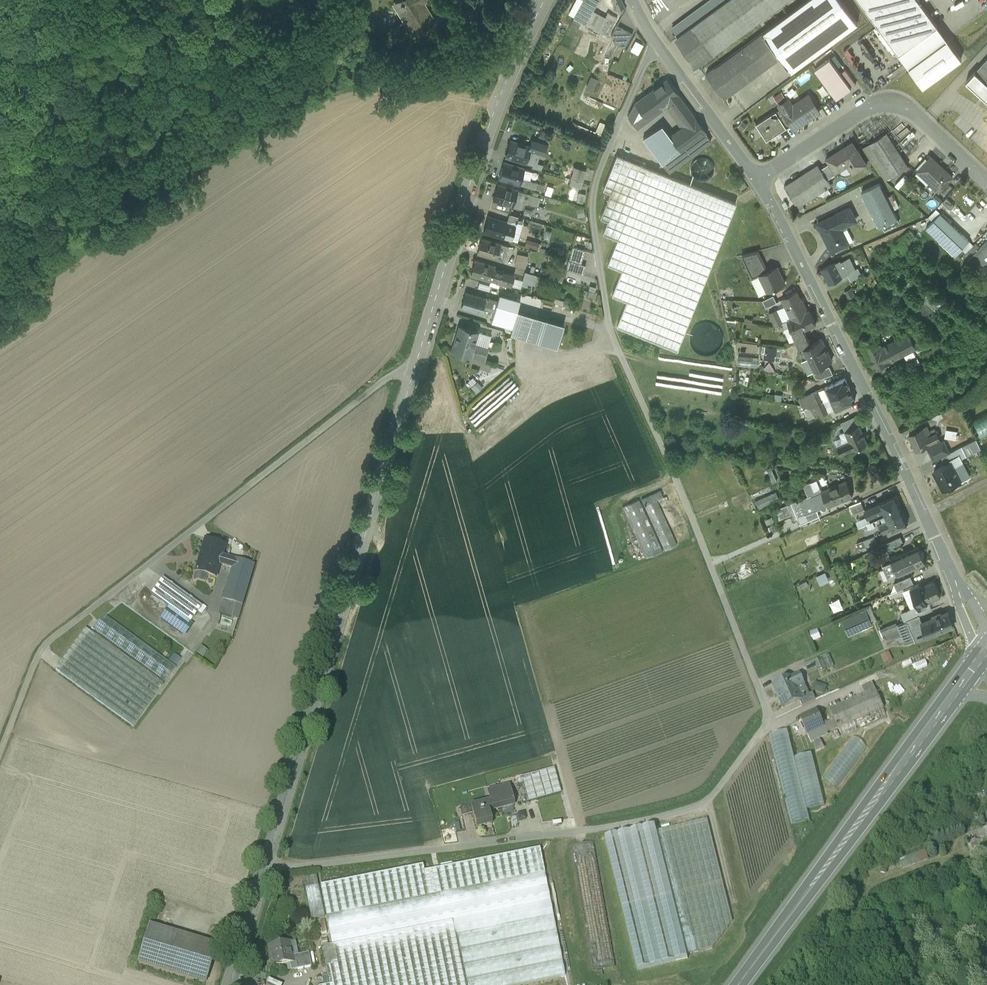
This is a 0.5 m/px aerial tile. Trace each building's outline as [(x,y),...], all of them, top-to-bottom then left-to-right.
[(400,2),(401,4),(398,6),(408,22),(397,29),(402,37),(395,41),(396,41),(410,32),(412,35),(435,21),(424,2),(427,0),(404,0),(400,2)] [(574,17),(586,24),(594,10),(596,6),(586,0),(583,0),(574,17)] [(622,0),(613,0),(613,6),(621,10),(624,4),(622,0)] [(687,17),(714,53),(787,0),(710,0),(687,17)] [(763,32),(781,57),(791,71),(858,22),(841,0),(807,0),(763,32)] [(919,0),(860,0),(878,25),(894,46),(889,49),(894,55),(898,52),(899,54),(938,25),(919,0)] [(268,7),(257,11),(261,21),(271,17),(268,7)] [(605,17),(594,10),(586,24),(607,35),(616,17),(608,13),(605,17)] [(257,11),(245,15),(249,28),(262,24),(261,21),(257,11)] [(714,53),(687,17),(672,28),(699,64),(714,53)] [(570,38),(576,28),(580,30),(583,25),(575,20),(561,46),(568,50),(573,40),(570,38)] [(632,33),(617,24),(611,35),(616,38),(627,43),(632,33)] [(878,25),(873,28),(889,50),(889,49),(894,46),(878,25)] [(909,67),(947,39),(938,25),(899,54),(909,67)] [(250,31),(232,38),(236,47),(254,39),(250,31)] [(763,32),(715,68),(733,93),(781,57),(763,32)] [(627,43),(616,38),(613,42),(624,48),(627,43)] [(947,39),(909,67),(923,87),(962,59),(947,39)] [(975,71),(986,82),(986,58),(975,71)] [(815,70),(836,99),(851,88),(840,73),(830,59),(815,70)] [(891,78),(906,68),(903,63),(888,73),(891,78)] [(733,93),(715,68),(706,74),(724,99),(733,93)] [(840,73),(851,88),(856,84),(845,69),(840,73)] [(975,71),(966,81),(982,96),(986,100),(986,82),(975,71)] [(592,104),(598,78),(588,76),(585,89),(591,90),(588,103),(592,104)] [(667,79),(653,89),(664,104),(668,102),(678,94),(667,79)] [(653,89),(635,103),(647,120),(650,117),(649,115),(664,104),(653,89)] [(694,116),(678,94),(668,102),(684,124),(694,116)] [(809,95),(793,106),(788,99),(779,105),(781,108),(792,124),(794,128),(820,112),(809,95)] [(792,124),(781,108),(776,112),(787,127),(792,124)] [(776,111),(756,124),(767,140),(787,127),(776,112),(776,111)] [(684,124),(669,135),(681,151),(705,133),(706,132),(694,116),(684,124)] [(655,130),(644,139),(663,164),(667,161),(655,145),(662,140),(655,130)] [(908,165),(886,132),(870,142),(892,176),(908,165)] [(681,151),(667,161),(674,169),(711,141),(705,133),(681,151)] [(681,151),(669,135),(662,140),(655,145),(667,161),(681,151)] [(530,146),(511,140),(506,156),(526,161),(530,148),(530,146)] [(544,145),(534,142),(532,148),(540,151),(542,151),(544,145)] [(851,142),(825,159),(834,173),(849,163),(855,172),(866,164),(851,142)] [(532,148),(530,148),(526,161),(532,163),(536,164),(536,162),(540,151),(532,148)] [(736,203),(616,155),(602,190),(610,192),(600,218),(607,221),(602,233),(617,239),(607,264),(622,270),(612,295),(627,301),(617,326),(677,350),(736,203)] [(953,177),(931,156),(918,171),(939,191),(953,177)] [(712,178),(712,158),(691,159),(692,179),(712,178)] [(674,169),(667,161),(663,164),(669,172),(674,169)] [(524,168),(504,162),(499,178),(519,184),(521,178),(524,168)] [(543,164),(536,162),(536,164),(532,163),(531,167),(541,170),(543,164)] [(817,165),(784,186),(798,207),(831,186),(817,165)] [(586,170),(574,167),(571,179),(582,182),(586,170)] [(537,182),(521,178),(519,184),(535,189),(537,182)] [(545,185),(537,182),(535,189),(543,191),(545,185)] [(518,189),(497,183),(493,199),(513,205),(515,197),(518,189)] [(898,218),(880,183),(862,192),(880,227),(898,218)] [(525,191),(518,189),(515,197),(522,199),(525,191)] [(535,194),(525,191),(522,199),(521,202),(532,205),(535,194)] [(575,200),(582,202),(584,194),(578,192),(575,200)] [(949,210),(953,203),(945,197),(940,203),(949,210)] [(849,208),(818,223),(832,251),(847,244),(839,227),(855,219),(849,208)] [(936,208),(928,216),(933,221),(940,213),(936,208)] [(523,218),(509,213),(507,219),(516,222),(522,223),(523,218)] [(969,240),(940,213),(933,221),(926,228),(955,255),(962,248),(969,240)] [(506,222),(488,216),(483,231),(503,237),(504,235),(511,237),(516,222),(507,219),(506,222)] [(501,243),(482,237),(477,252),(496,258),(501,243)] [(524,244),(537,248),(539,242),(526,238),(524,244)] [(968,259),(986,278),(986,239),(980,246),(968,259)] [(969,240),(962,248),(966,252),(974,244),(969,240)] [(966,252),(963,255),(968,259),(980,246),(976,242),(974,244),(966,252)] [(501,243),(496,258),(502,260),(507,245),(501,243)] [(584,250),(573,247),(569,260),(581,264),(584,250)] [(758,251),(741,255),(745,263),(749,261),(763,261),(758,251)] [(527,256),(518,254),(515,265),(525,267),(527,256)] [(494,265),(475,259),(471,274),(490,280),(490,278),(493,268),(494,265)] [(763,261),(749,261),(745,263),(752,279),(759,275),(768,270),(763,261)] [(835,263),(834,262),(821,269),(828,283),(848,273),(850,272),(849,271),(844,261),(841,262),(840,261),(835,263)] [(858,267),(849,271),(850,272),(848,273),(851,279),(861,274),(858,267)] [(514,274),(493,268),(490,278),(511,284),(514,274)] [(768,270),(759,275),(752,279),(751,279),(752,282),(753,281),(760,295),(785,283),(778,268),(774,270),(773,268),(768,270)] [(533,274),(523,271),(519,284),(529,287),(533,274)] [(490,285),(479,282),(478,287),(489,291),(490,285)] [(485,297),(465,291),(461,306),(480,312),(482,307),(485,297)] [(802,303),(796,291),(782,298),(788,311),(791,309),(795,316),(807,310),(803,302),(802,303)] [(773,295),(763,301),(766,308),(777,303),(773,295)] [(510,306),(497,302),(497,301),(485,297),(482,307),(494,310),(490,323),(504,327),(508,312),(509,309),(510,306)] [(538,318),(509,309),(508,312),(515,315),(511,326),(510,326),(509,328),(533,335),(538,318)] [(783,322),(777,310),(769,314),(775,326),(783,322)] [(795,316),(787,320),(788,322),(791,321),(792,324),(790,325),(794,334),(804,330),(816,324),(809,310),(807,310),(795,316)] [(515,315),(508,312),(504,327),(509,328),(510,326),(511,326),(515,315)] [(538,318),(533,335),(541,337),(547,321),(538,318)] [(710,324),(708,323),(705,323),(701,324),(699,324),(698,325),(696,326),(694,328),(693,329),(692,331),(691,334),(690,335),(690,336),(690,339),(690,342),(690,344),(691,345),(691,347),(692,348),(693,349),(694,351),(695,352),(696,353),(698,354),(699,354),(701,355),(703,355),(706,356),(710,355),(712,355),(715,353),(716,352),(717,351),(719,350),(720,348),(721,345),(722,344),(722,342),(722,339),(722,336),(722,334),(721,332),(720,330),(718,328),(717,327),(715,326),(713,325),(712,324),(710,324)] [(920,328),(917,329),(915,324),(907,328),(914,343),(925,337),(920,328)] [(478,330),(461,325),(456,341),(454,340),(451,350),(469,356),(469,355),(474,342),(477,330),(478,330)] [(907,328),(907,327),(898,332),(900,337),(893,341),(900,355),(917,347),(914,343),(907,328)] [(491,335),(477,330),(474,342),(487,346),(491,335)] [(804,330),(794,334),(793,334),(797,342),(807,337),(804,330)] [(893,341),(882,346),(875,332),(860,340),(875,368),(900,355),(893,341)] [(807,337),(797,342),(801,349),(811,344),(807,337)] [(825,353),(819,340),(811,344),(801,349),(805,357),(808,356),(814,369),(832,361),(828,352),(825,353)] [(487,346),(474,342),(469,355),(484,360),(488,346),(487,346)] [(925,365),(918,369),(928,386),(935,382),(926,367),(925,365)] [(829,366),(814,373),(816,378),(821,379),(833,374),(829,366)] [(845,378),(825,387),(830,398),(850,389),(845,378)] [(476,380),(470,386),(475,391),(481,386),(476,380)] [(850,389),(830,398),(835,409),(855,400),(850,389)] [(823,401),(818,390),(811,393),(816,404),(823,401)] [(811,393),(806,396),(811,407),(816,404),(811,393)] [(823,401),(816,404),(819,411),(821,415),(828,412),(823,401)] [(816,404),(811,407),(814,414),(819,411),(816,404)] [(811,407),(804,410),(808,419),(815,416),(814,414),(811,407)] [(973,418),(983,438),(986,435),(986,411),(973,418)] [(860,424),(845,431),(849,440),(853,449),(868,443),(860,424)] [(927,426),(909,434),(916,450),(940,439),(935,428),(929,431),(927,426)] [(957,432),(946,430),(946,438),(950,438),(955,438),(957,432)] [(849,440),(837,446),(841,454),(853,449),(849,440)] [(958,448),(941,456),(944,462),(961,454),(958,448)] [(959,464),(954,466),(951,461),(934,470),(944,489),(967,478),(963,470),(962,471),(959,464)] [(816,479),(810,482),(804,484),(808,495),(791,502),(792,503),(795,512),(798,518),(817,509),(821,508),(823,509),(825,509),(827,508),(827,506),(827,505),(821,490),(820,488),(816,479)] [(846,480),(821,490),(827,505),(828,506),(837,502),(838,505),(847,501),(846,498),(853,495),(846,480)] [(677,545),(657,500),(664,496),(661,490),(642,499),(665,550),(677,545)] [(776,491),(755,501),(759,509),(780,500),(776,491)] [(896,495),(880,503),(883,511),(885,516),(902,508),(896,495)] [(662,551),(639,499),(622,507),(645,559),(662,551)] [(861,501),(850,505),(853,513),(864,508),(861,501)] [(795,512),(792,503),(778,509),(782,518),(792,514),(792,513),(795,512)] [(880,503),(872,506),(875,514),(876,514),(883,511),(880,503)] [(872,506),(865,509),(868,517),(875,514),(872,506)] [(902,508),(885,516),(887,520),(891,529),(907,522),(902,508)] [(817,509),(798,518),(797,519),(799,524),(800,523),(800,524),(819,516),(817,509)] [(887,520),(879,524),(883,532),(891,529),(887,520)] [(874,535),(864,540),(867,546),(877,542),(874,535)] [(901,536),(884,543),(888,550),(904,543),(901,536)] [(225,545),(205,539),(199,557),(201,558),(197,572),(215,578),(219,565),(232,569),(235,559),(222,555),(225,545)] [(864,540),(858,542),(860,548),(867,546),(864,540)] [(918,545),(882,562),(884,568),(894,564),(898,574),(926,562),(918,545)] [(445,549),(443,559),(452,561),(454,551),(445,549)] [(254,565),(235,559),(232,569),(222,600),(224,600),(235,604),(242,606),(254,565)] [(894,564),(884,568),(889,579),(898,574),(894,564)] [(898,574),(889,579),(891,582),(900,578),(898,574)] [(202,607),(163,578),(151,594),(169,607),(190,623),(202,607)] [(920,586),(919,587),(926,602),(928,601),(941,595),(934,580),(920,586)] [(926,602),(919,587),(920,586),(919,584),(910,587),(918,605),(926,602)] [(918,605),(910,587),(904,590),(904,591),(911,608),(918,605)] [(903,588),(890,593),(892,597),(904,591),(904,590),(903,588)] [(839,598),(829,601),(832,611),(843,607),(839,598)] [(235,604),(224,600),(220,615),(231,618),(235,604)] [(911,608),(902,612),(906,620),(918,615),(932,609),(928,601),(926,602),(918,605),(911,608)] [(189,650),(122,603),(107,615),(178,666),(189,650)] [(231,618),(237,620),(242,606),(235,604),(231,618)] [(190,623),(169,607),(160,619),(182,634),(190,623)] [(866,610),(842,620),(849,636),(872,625),(866,610)] [(948,612),(922,623),(928,637),(954,626),(948,612)] [(918,615),(908,619),(917,641),(928,637),(922,623),(918,615)] [(176,668),(106,616),(90,628),(165,683),(176,668)] [(906,620),(897,624),(905,642),(906,646),(917,641),(908,619),(906,620)] [(897,624),(881,632),(887,645),(897,641),(899,644),(905,642),(897,624)] [(163,685),(85,628),(55,670),(133,726),(163,685)] [(817,631),(810,634),(813,641),(820,638),(817,631)] [(884,663),(892,660),(888,651),(880,655),(884,663)] [(819,659),(804,666),(808,674),(822,667),(819,659)] [(799,674),(773,686),(783,707),(799,700),(801,699),(801,698),(796,687),(803,684),(799,674)] [(823,694),(826,685),(814,681),(811,690),(823,694)] [(872,683),(862,688),(865,695),(875,690),(872,683)] [(834,719),(838,729),(884,708),(875,690),(865,695),(830,711),(834,719)] [(812,693),(801,698),(801,699),(799,700),(802,707),(816,700),(812,693)] [(817,711),(800,718),(807,735),(810,733),(824,727),(823,724),(817,711)] [(831,721),(823,724),(824,727),(827,733),(838,729),(834,719),(831,721)] [(824,727),(810,733),(814,742),(828,735),(827,733),(824,727)] [(770,733),(789,824),(808,820),(806,808),(822,804),(812,753),(792,757),(786,730),(770,733)] [(836,789),(866,745),(852,736),(822,779),(836,789)] [(553,768),(519,778),(520,778),(527,803),(560,794),(553,768)] [(508,785),(488,791),(490,801),(485,802),(488,812),(505,807),(505,808),(513,806),(508,785)] [(484,802),(471,806),(471,805),(470,805),(476,829),(477,829),(477,828),(490,825),(491,825),(488,812),(485,802),(484,802)] [(712,819),(658,831),(687,954),(713,948),(735,917),(712,819)] [(977,841),(968,844),(974,860),(983,856),(977,841)] [(593,843),(570,847),(592,970),(615,966),(593,843)] [(422,865),(320,885),(326,917),(544,874),(539,848),(424,871),(422,865)] [(326,917),(332,945),(321,947),(329,984),(328,984),(521,984),(565,976),(544,874),(326,917)] [(316,877),(303,879),(311,921),(324,918),(316,877)] [(216,946),(149,926),(138,963),(205,984),(216,946)] [(288,943),(268,947),(270,959),(271,959),(273,967),(272,967),(272,968),(290,964),(293,964),(291,957),(288,943)] [(308,953),(291,957),(293,964),(290,964),(291,971),(311,966),(308,953)]
